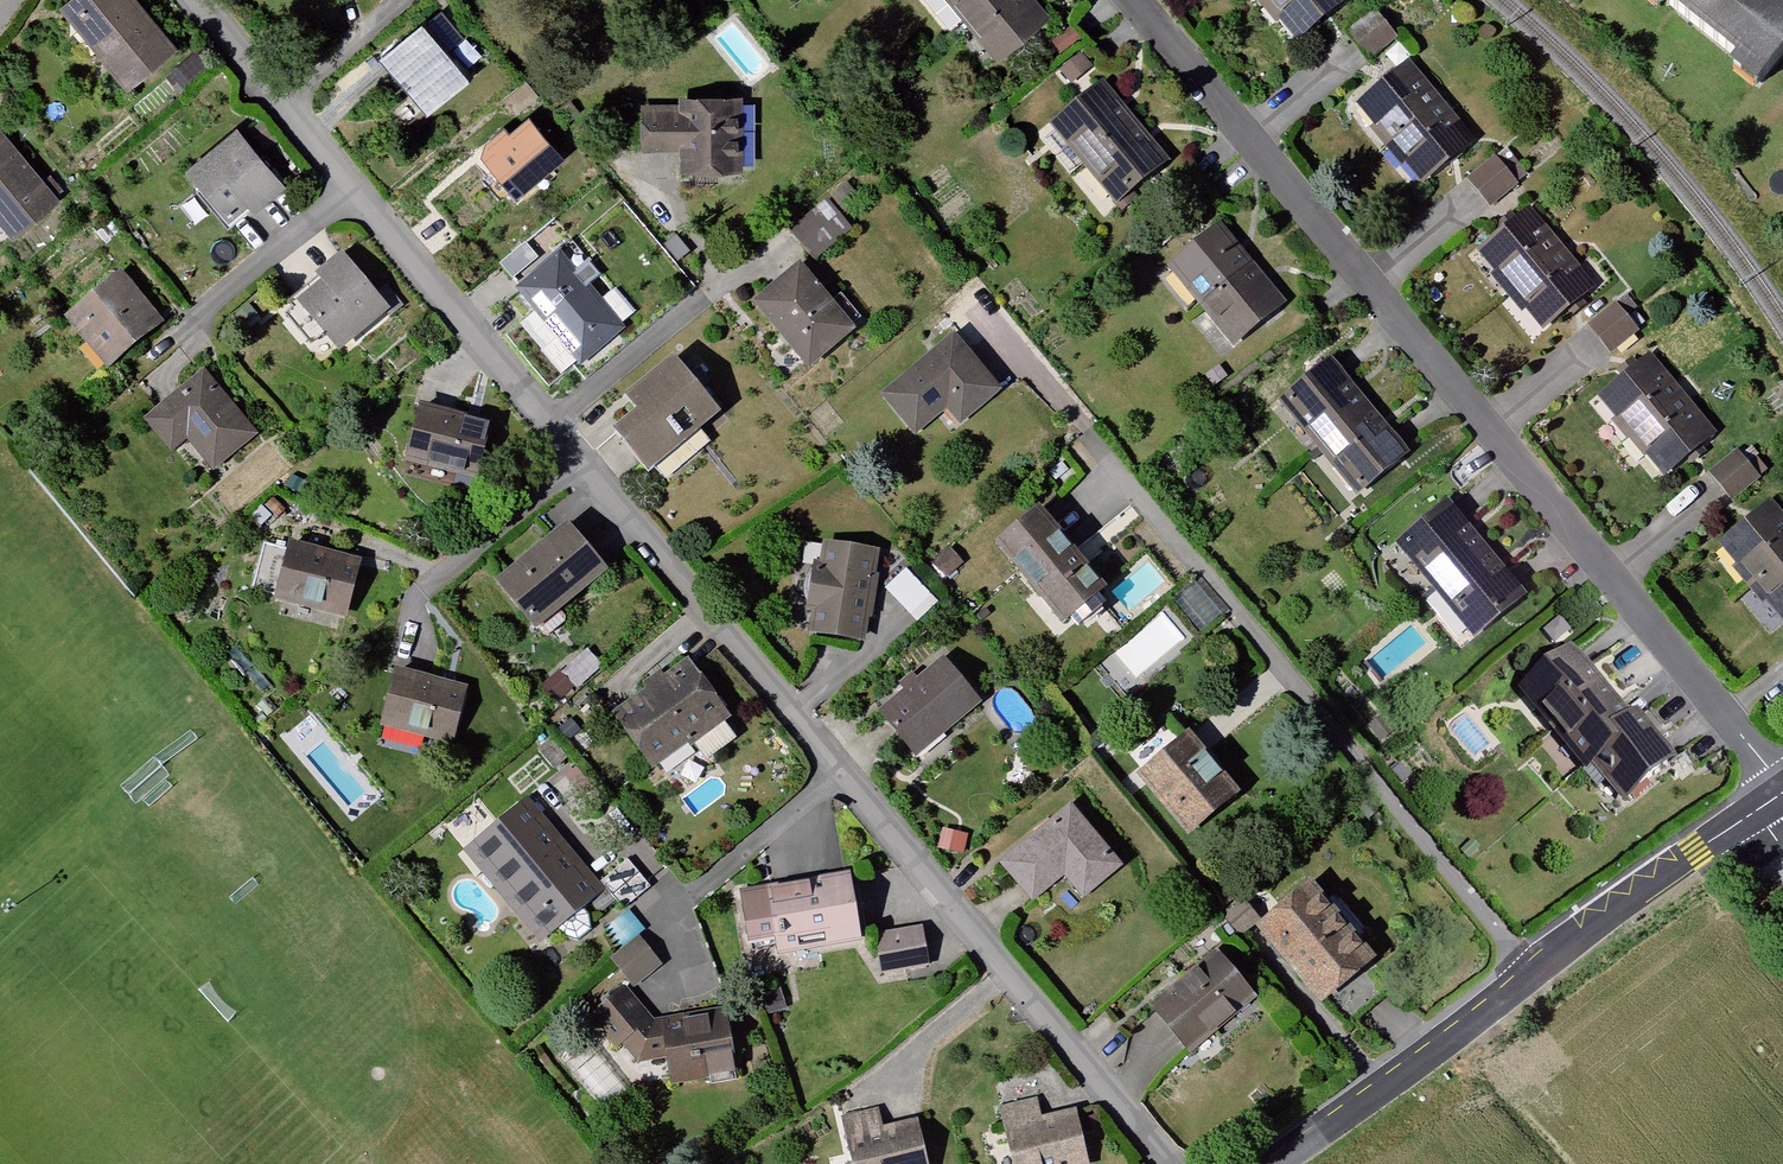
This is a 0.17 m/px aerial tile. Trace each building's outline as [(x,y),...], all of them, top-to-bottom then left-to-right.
[(125,100),(174,56),(127,0),(77,0),(55,19),(125,100)] [(997,0),(943,0),(965,26),(997,0)] [(965,26),(997,65),(1045,26),(1024,0),(997,0),(965,26)] [(1261,6),(1297,47),(1348,2),(1346,0),(1267,0),(1261,6)] [(1771,0),(1634,0),(1763,97),(1782,71),(1782,9),(1771,0)] [(466,58),(477,49),(442,11),(431,21),(466,58)] [(1373,12),(1341,36),(1354,53),(1385,30),(1373,12)] [(444,55),(423,30),(376,66),(422,122),(464,91),(439,59),(444,55)] [(1385,30),(1354,53),(1366,68),(1397,47),(1385,30)] [(1387,152),(1442,105),(1407,64),(1352,111),(1387,152)] [(1080,171),(1135,126),(1100,83),(1045,128),(1080,171)] [(678,110),(637,108),(636,155),(679,156),(679,181),(740,182),(740,100),(679,97),(678,110)] [(1442,105),(1387,152),(1419,189),(1474,142),(1442,105)] [(525,120),(477,164),(514,210),(561,166),(525,120)] [(1135,126),(1080,171),(1112,210),(1167,165),(1135,126)] [(180,179),(229,238),(281,195),(234,134),(180,179)] [(8,246),(55,207),(0,139),(0,236),(8,246)] [(1501,149),(1462,181),(1475,198),(1517,167),(1501,149)] [(1517,167),(1475,198),(1489,215),(1531,183),(1517,167)] [(789,229),(815,257),(850,226),(824,198),(789,229)] [(1509,295),(1564,249),(1527,206),(1473,253),(1509,295)] [(1166,270),(1200,312),(1252,270),(1218,228),(1166,270)] [(502,263),(514,276),(534,258),(522,245),(502,263)] [(1564,249),(1509,295),(1544,337),(1599,290),(1564,249)] [(316,288),(289,311),(338,367),(396,315),(341,254),(310,281),(316,288)] [(510,298),(557,349),(599,311),(555,260),(510,298)] [(798,270),(747,312),(802,380),(853,338),(798,270)] [(1286,311),(1252,270),(1200,312),(1234,354),(1286,311)] [(118,282),(60,327),(106,376),(159,330),(118,282)] [(1622,298),(1582,329),(1595,344),(1635,314),(1622,298)] [(1635,314),(1595,344),(1608,360),(1647,329),(1635,314)] [(950,341),(876,402),(911,442),(945,414),(960,432),(996,400),(950,341)] [(1624,440),(1675,396),(1641,356),(1589,399),(1624,440)] [(1314,451),(1366,410),(1327,361),(1275,402),(1314,451)] [(608,443),(643,482),(713,422),(667,372),(621,410),(631,424),(608,443)] [(201,376),(137,428),(166,460),(183,445),(212,477),(253,442),(201,376)] [(1675,396),(1624,440),(1659,482),(1711,438),(1675,396)] [(1366,410),(1314,451),(1351,498),(1403,457),(1366,410)] [(416,411),(401,470),(475,487),(487,429),(416,411)] [(1739,447),(1704,477),(1716,492),(1752,464),(1739,447)] [(1752,464),(1716,492),(1730,507),(1765,481),(1752,464)] [(1429,588),(1480,548),(1440,497),(1389,537),(1429,588)] [(1782,562),(1782,524),(1767,506),(1713,553),(1748,593),(1782,562)] [(1035,517),(990,555),(1060,636),(1102,600),(1035,517)] [(564,532),(490,594),(532,641),(605,582),(564,532)] [(1480,548),(1429,588),(1468,637),(1519,597),(1480,548)] [(288,549),(272,605),(345,625),(358,567),(288,549)] [(818,551),(799,644),(855,652),(874,559),(818,551)] [(1748,593),(1780,630),(1782,627),(1782,562),(1748,593)] [(908,566),(886,585),(918,620),(939,601),(908,566)] [(573,683),(600,668),(592,653),(564,667),(573,683)] [(1545,737),(1598,692),(1567,655),(1513,699),(1545,737)] [(943,660),(872,717),(911,766),(982,708),(943,660)] [(682,668),(607,723),(648,779),(723,726),(682,668)] [(464,692),(391,673),(376,731),(450,749),(464,692)] [(1598,692),(1545,737),(1578,776),(1586,770),(1631,731),(1598,692)] [(1631,731),(1586,770),(1619,808),(1668,766),(1636,728),(1631,731)] [(1185,738),(1132,782),(1185,845),(1235,800),(1185,738)] [(442,823),(463,847),(496,817),(474,793),(442,823)] [(1070,811),(995,872),(1030,911),(1061,885),(1080,907),(1124,872),(1070,811)] [(541,828),(486,876),(544,942),(599,894),(541,828)] [(774,946),(775,961),(858,949),(846,881),(736,899),(746,951),(774,946)] [(1308,891),(1253,936),(1318,1011),(1374,969),(1308,891)] [(926,926),(880,928),(881,951),(927,949),(926,926)] [(640,933),(611,956),(633,984),(663,961),(640,933)] [(884,965),(928,964),(927,951),(883,953),(884,965)] [(1252,1007),(1213,960),(1145,1012),(1186,1058),(1252,1007)] [(661,1064),(668,1089),(733,1080),(720,1007),(652,1021),(630,997),(619,986),(587,1017),(609,1052),(640,1065),(661,1064)] [(997,1112),(1008,1163),(1084,1163),(1073,1115),(1038,1123),(1034,1105),(997,1112)] [(848,1163),(924,1163),(914,1124),(873,1133),(868,1107),(836,1114),(848,1163)]
